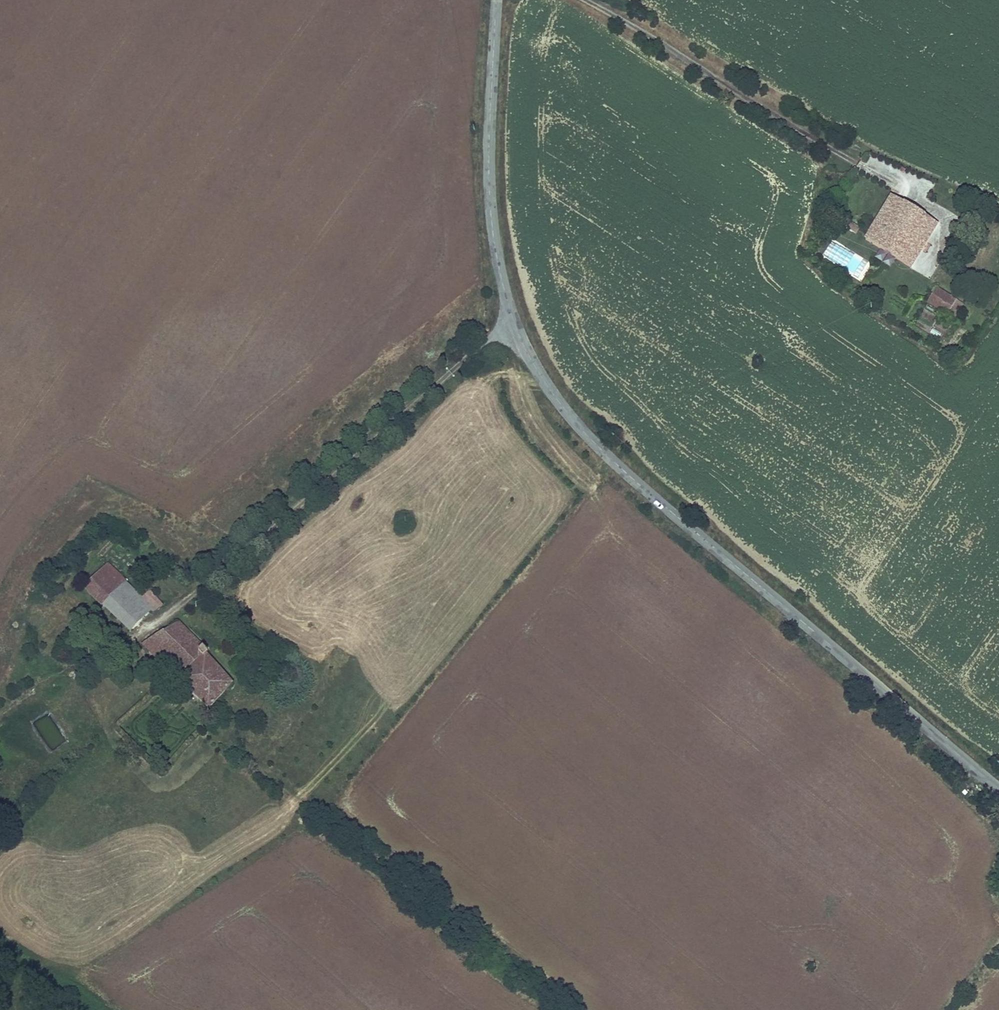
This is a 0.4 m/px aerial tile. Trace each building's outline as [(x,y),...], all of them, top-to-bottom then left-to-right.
[(938,224),(890,196),(863,239),(911,268),(938,224)] [(855,235),(859,228),(849,221),(844,228),(855,235)] [(936,287),(926,304),(946,317),(957,300),(936,287)] [(145,609),(102,567),(82,588),(125,630),(145,609)] [(174,618),(159,628),(193,662),(198,657),(193,653),(198,648),(174,618)] [(159,628),(141,643),(156,658),(208,706),(231,683),(202,654),(198,657),(193,662),(159,628)]
